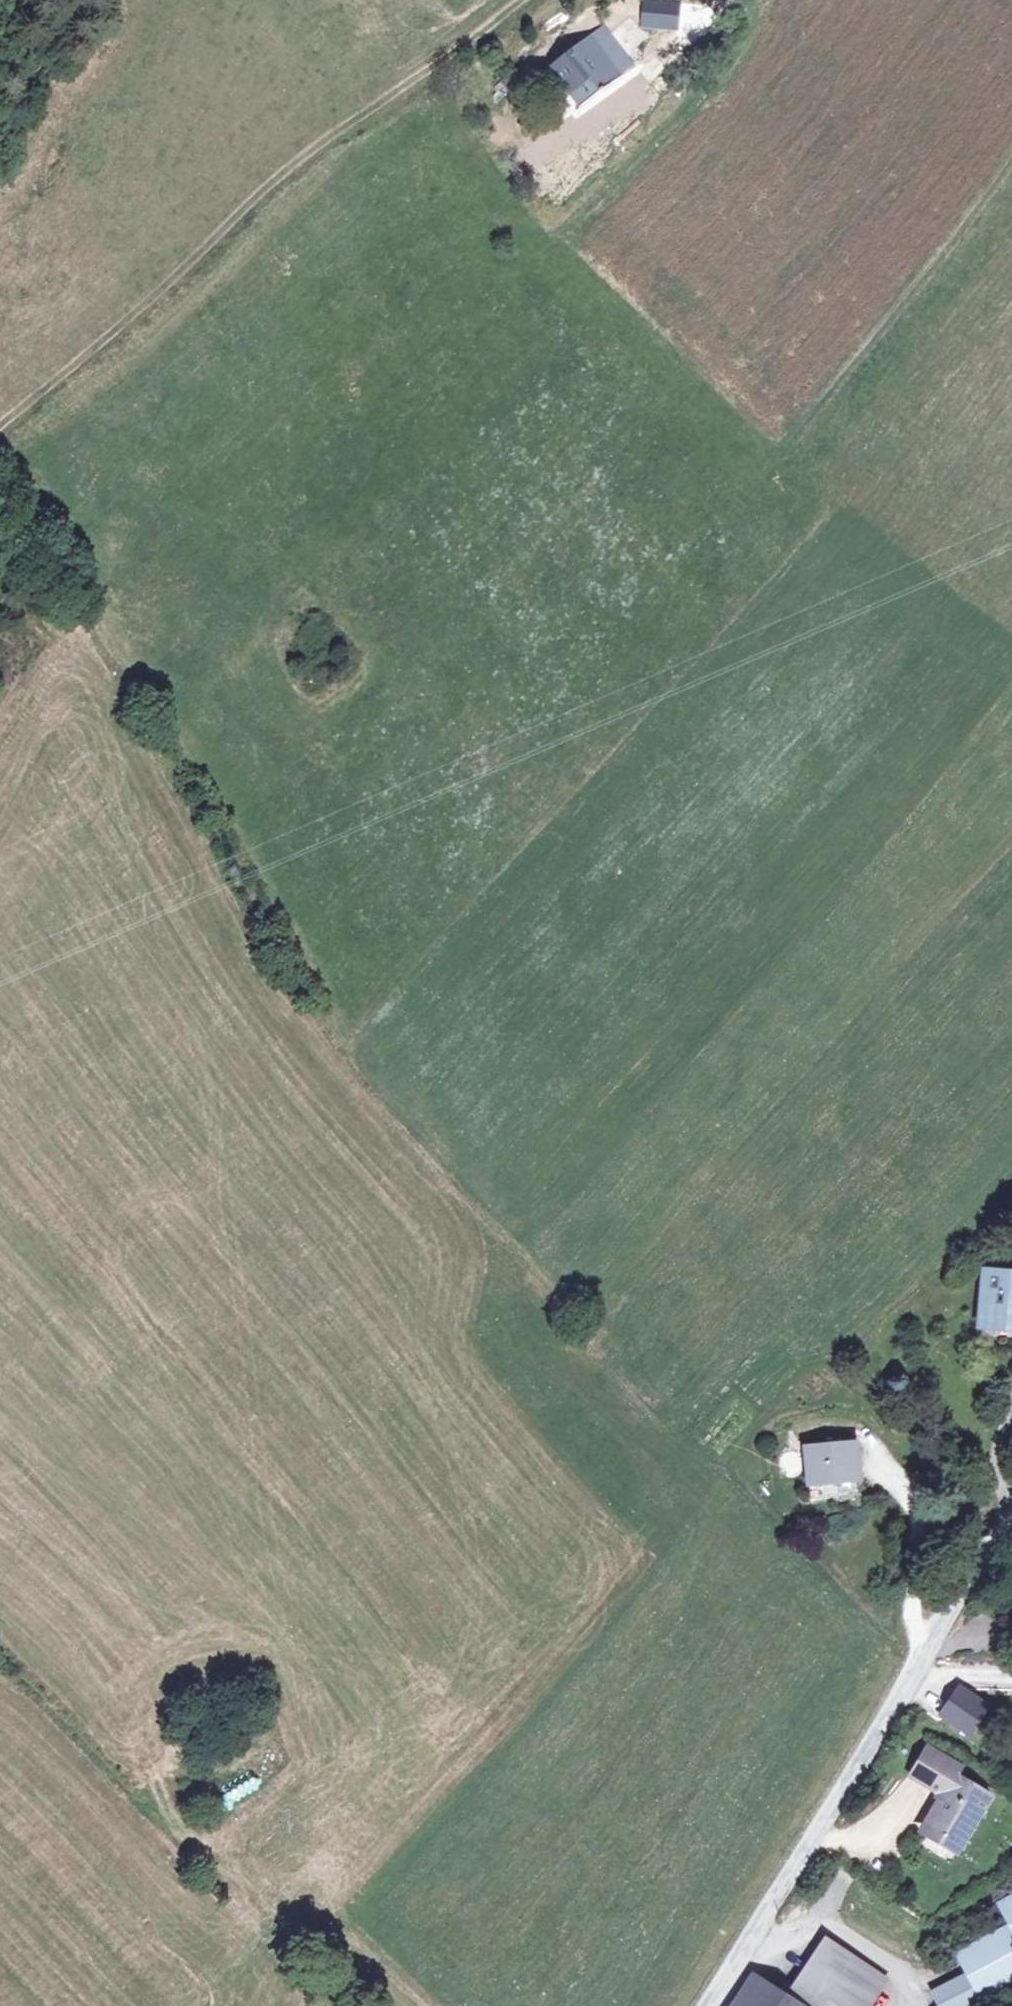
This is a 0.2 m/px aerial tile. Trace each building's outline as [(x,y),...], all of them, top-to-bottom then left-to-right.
[(604,27),(574,54),(602,95),(638,67),(604,27)] [(982,1325),(1011,1326),(1011,1271),(983,1269),(982,1325)] [(789,1463),(792,1495),(843,1491),(840,1458),(789,1463)] [(973,1736),(992,1701),(956,1682),(937,1717),(973,1736)] [(893,1778),(909,1787),(926,1757),(911,1748),(893,1778)] [(926,1757),(909,1787),(927,1797),(911,1826),(948,1847),(976,1797),(941,1777),(945,1767),(926,1757)] [(962,1976),(975,1998),(1011,1976),(1011,1891),(991,1904),(1001,1924),(950,1955),(962,1976)] [(711,2005),(816,2005),(817,2005),(818,2005),(864,2005),(876,1985),(817,1942),(780,2002),(730,1976),(711,2005)] [(962,1976),(932,1994),(937,2005),(979,2005),(975,1998),(962,1976)]
